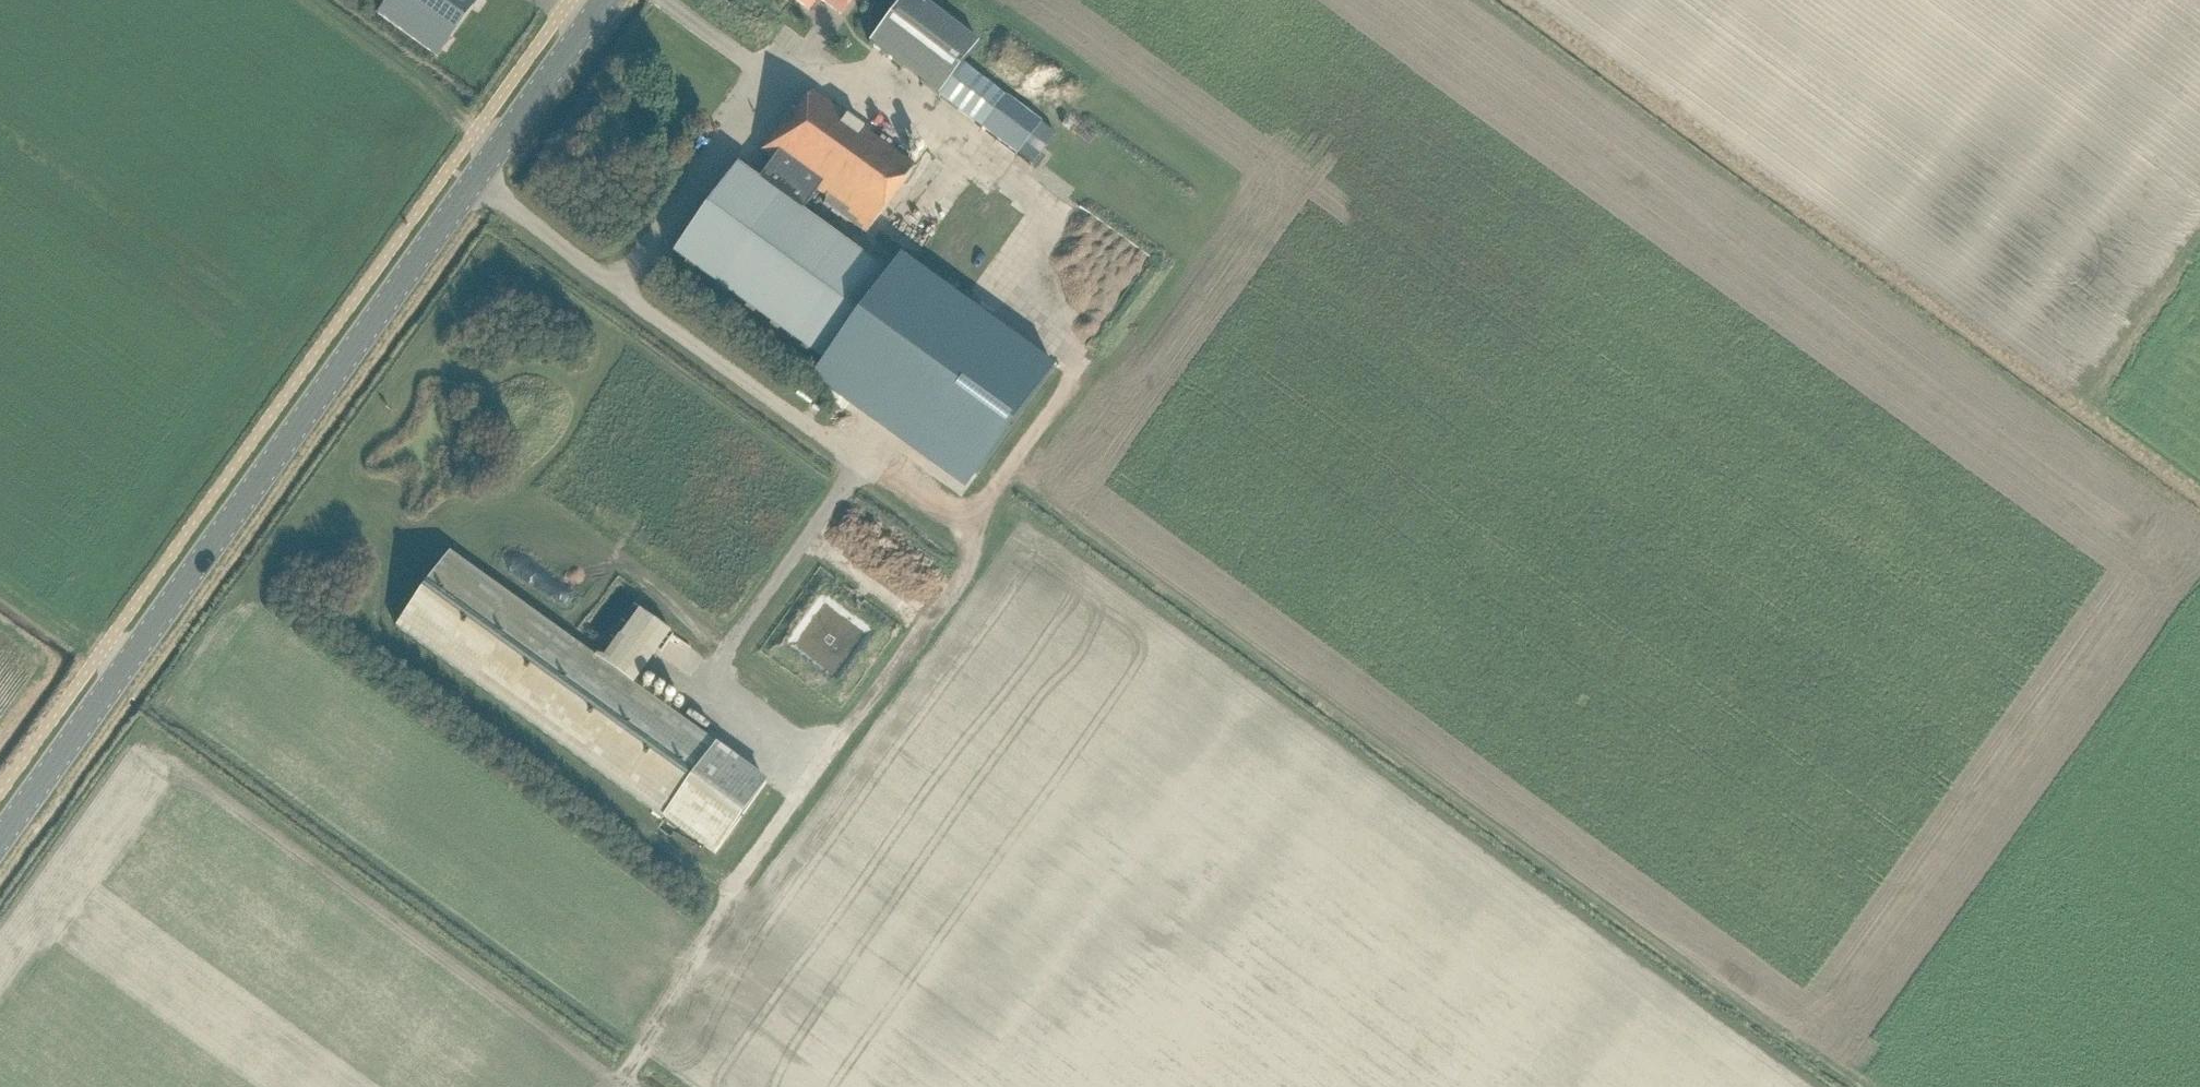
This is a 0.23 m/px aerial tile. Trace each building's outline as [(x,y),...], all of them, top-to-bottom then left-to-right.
[(377,19),(436,62),(481,0),(390,0),(377,19)] [(809,14),(818,1),(841,18),(854,0),(790,0),(809,14)] [(867,49),(1018,158),(1041,126),(961,68),(976,47),(911,0),(903,0),(867,49)] [(867,239),(867,237),(915,170),(812,96),(797,116),(792,111),(761,153),(773,162),(757,183),(736,167),(672,256),(822,364),(976,476),(1053,370),(898,258),(886,276),(800,214),(816,192),(825,198),(824,207),(867,239)] [(448,553),(396,626),(715,855),(765,785),(629,685),(667,633),(641,614),(603,666),(448,553)]
